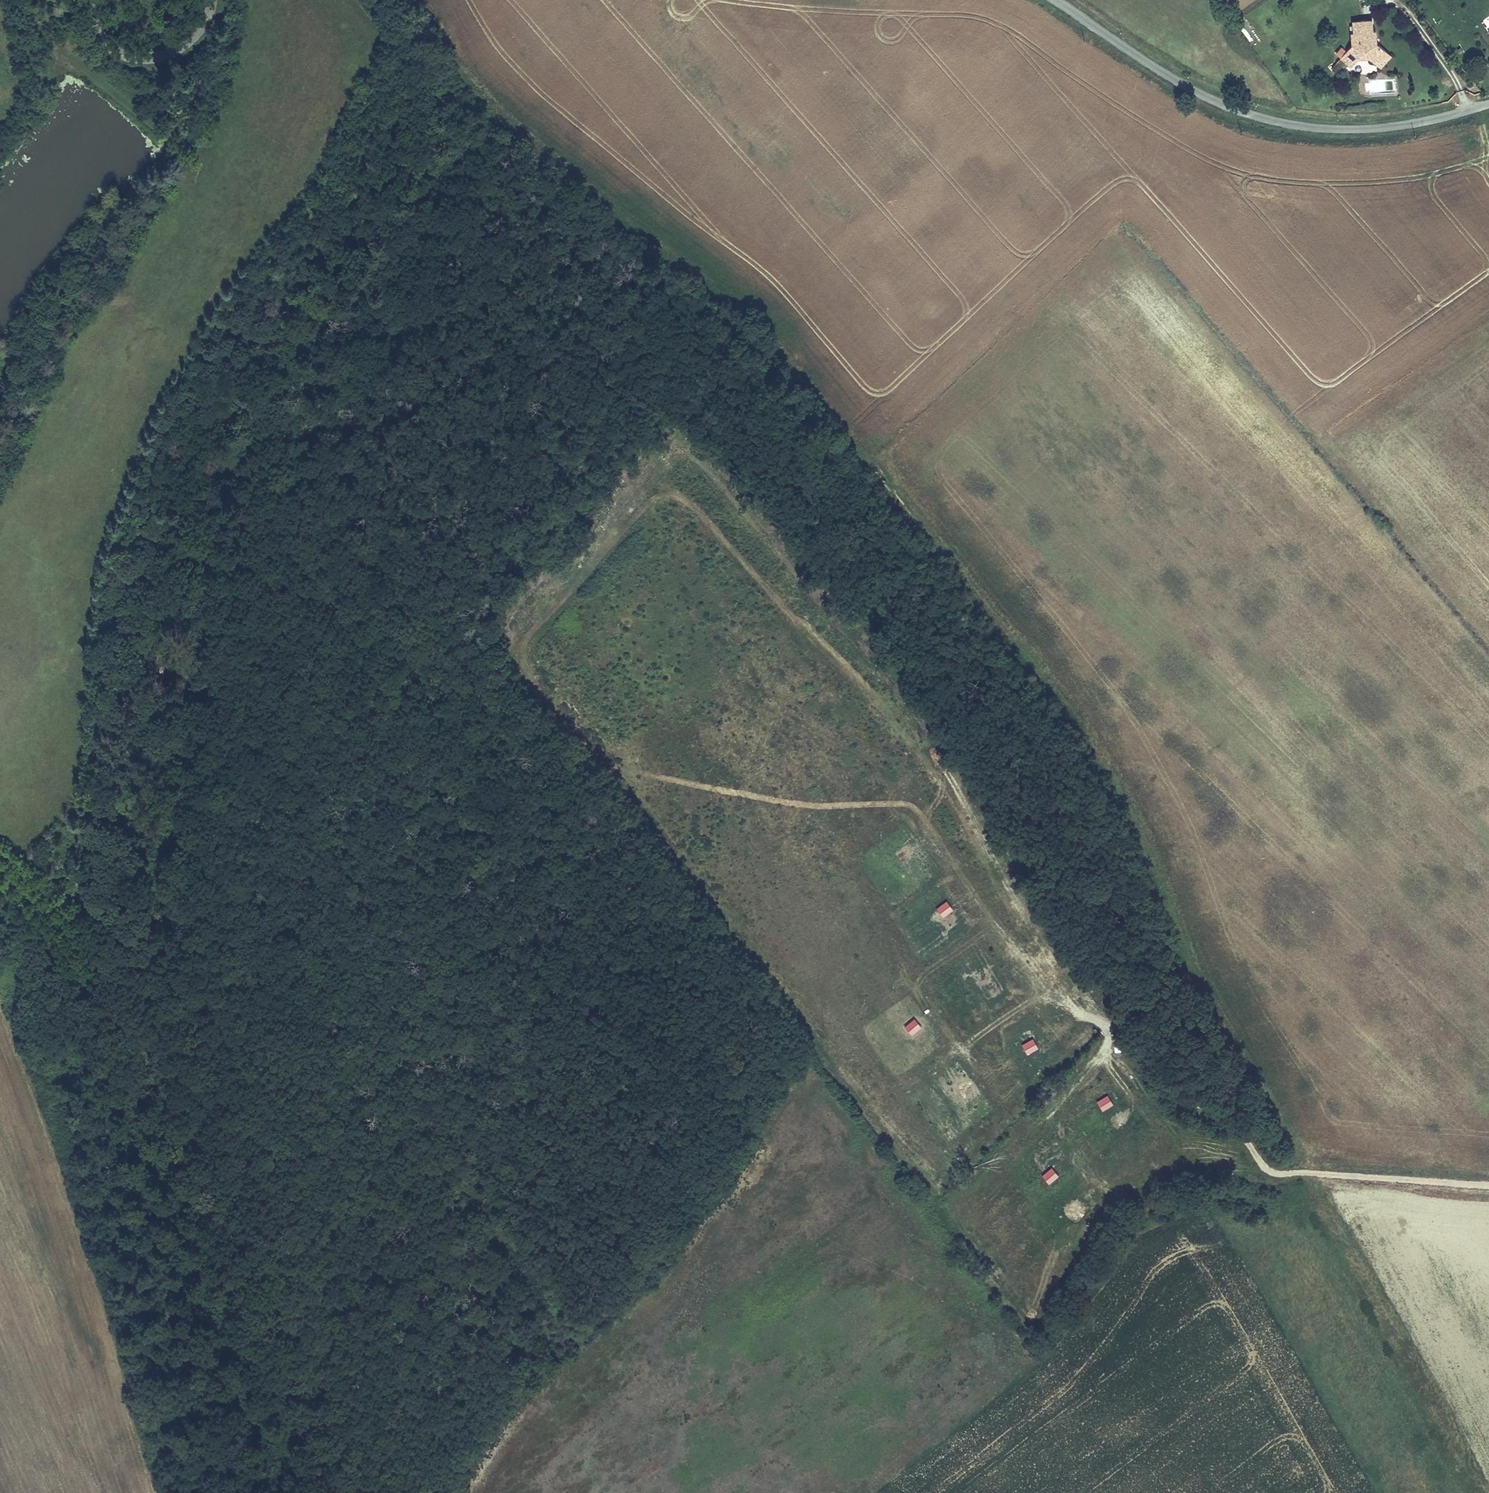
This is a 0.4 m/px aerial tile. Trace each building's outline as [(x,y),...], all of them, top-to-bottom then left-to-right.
[(1343,54),(1358,65),(1360,63),(1369,61),(1376,66),(1387,53),(1378,46),(1377,33),(1374,33),(1372,19),(1351,21),(1352,35),(1347,36),(1347,49),(1343,54)] [(1480,36),(1488,48),(1488,28),(1480,36)] [(1387,53),(1376,66),(1383,71),(1393,58),(1387,53)] [(1358,65),(1343,54),(1337,62),(1352,73),(1358,65)]
